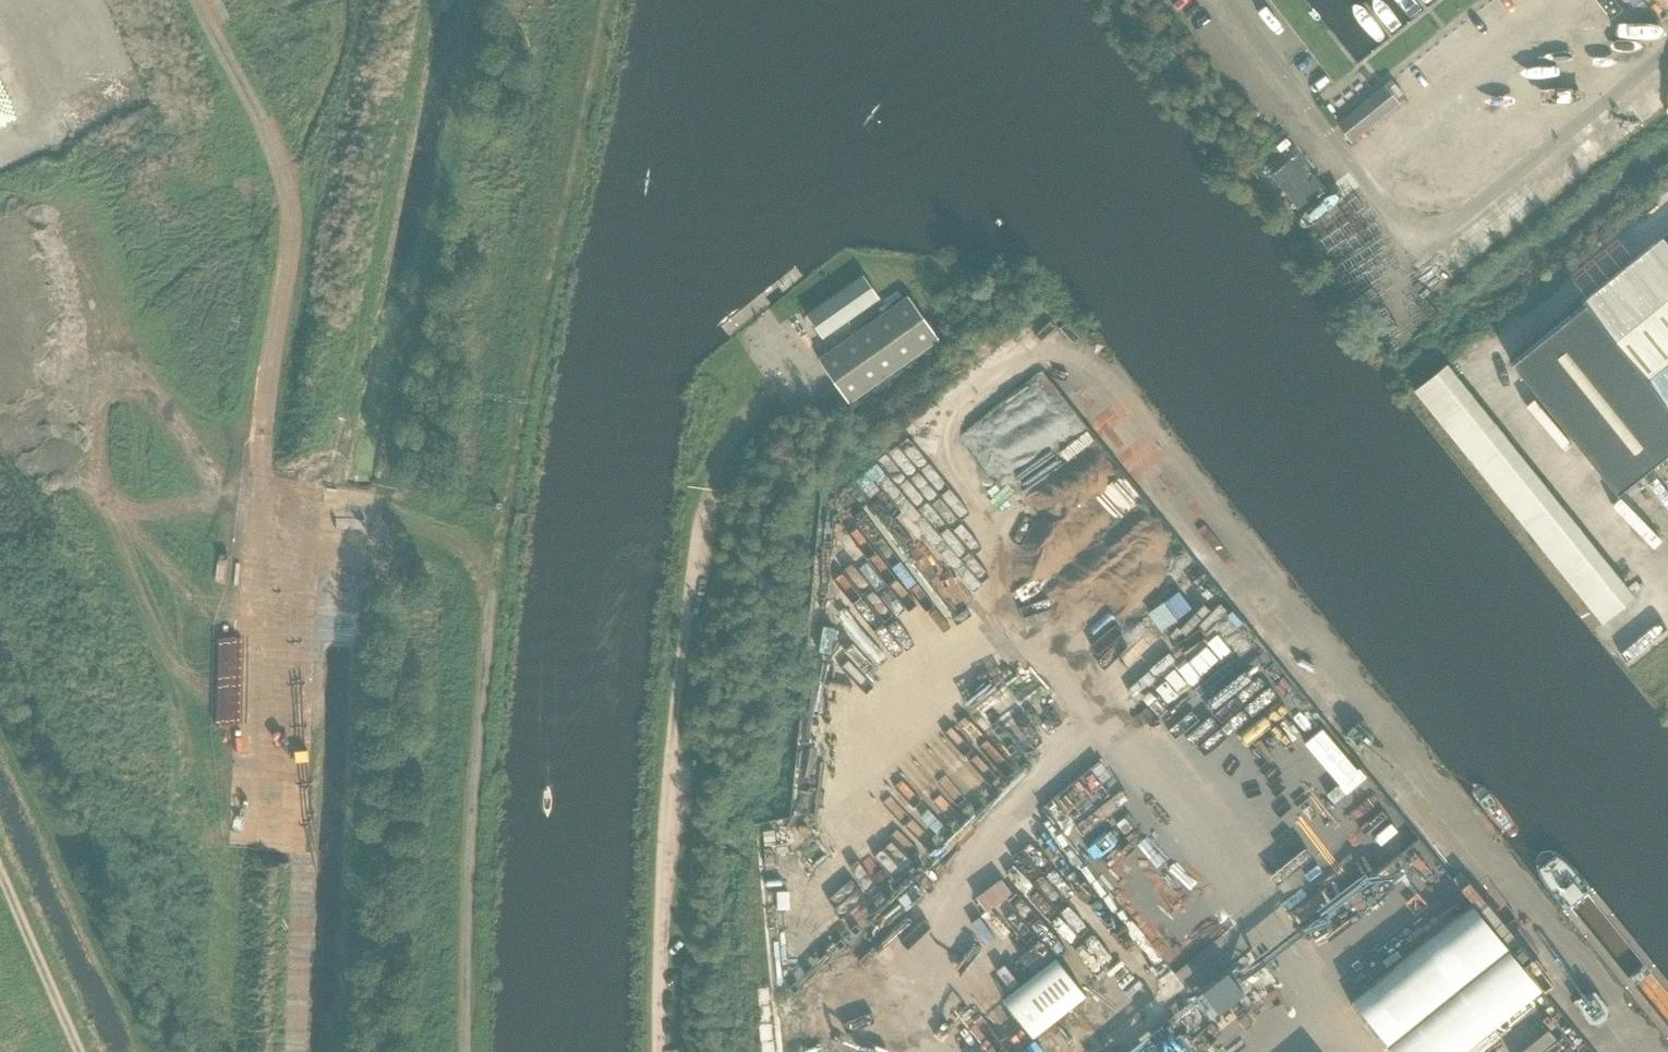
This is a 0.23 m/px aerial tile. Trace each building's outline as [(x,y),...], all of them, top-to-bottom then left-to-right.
[(1391,79),(1385,84),(1399,102),(1406,97),(1391,79)] [(1399,102),(1385,84),(1361,103),(1366,110),(1342,129),(1353,143),(1401,105),(1399,102)] [(1297,154),(1287,162),(1314,197),(1324,188),(1297,154)] [(1287,162),(1272,174),(1299,208),(1314,197),(1287,162)] [(1667,452),(1667,231),(1581,301),(1584,304),(1511,362),(1617,493),(1667,452)] [(880,297),(863,274),(806,314),(823,337),(880,297)] [(908,296),(819,359),(849,402),(938,339),(908,296)] [(1414,389),(1602,622),(1634,596),(1445,364),(1414,389)] [(1080,455),(1137,542),(1158,528),(1120,471),(1120,472),(1100,442),(1092,442),(1092,439),(1050,376),(1038,376),(1010,394),(1014,400),(1026,399),(1026,413),(1039,413),(1044,421),(1051,421),(1052,445),(1062,438),(1066,438),(1058,426),(1072,426),(1080,437),(1080,455)] [(821,568),(852,567),(851,554),(863,553),(863,535),(819,537),(821,568)] [(816,739),(844,741),(847,676),(818,675),(816,739)] [(1339,881),(1372,851),(1357,835),(1324,865),(1339,881)] [(1539,1000),(1471,913),(1348,1010),(1381,1051),(1473,1051),(1539,1000)] [(1085,995),(1055,957),(1004,997),(1034,1035),(1085,995)] [(1202,1050),(1204,1051),(1236,1051),(1224,1035),(1202,1050)]
